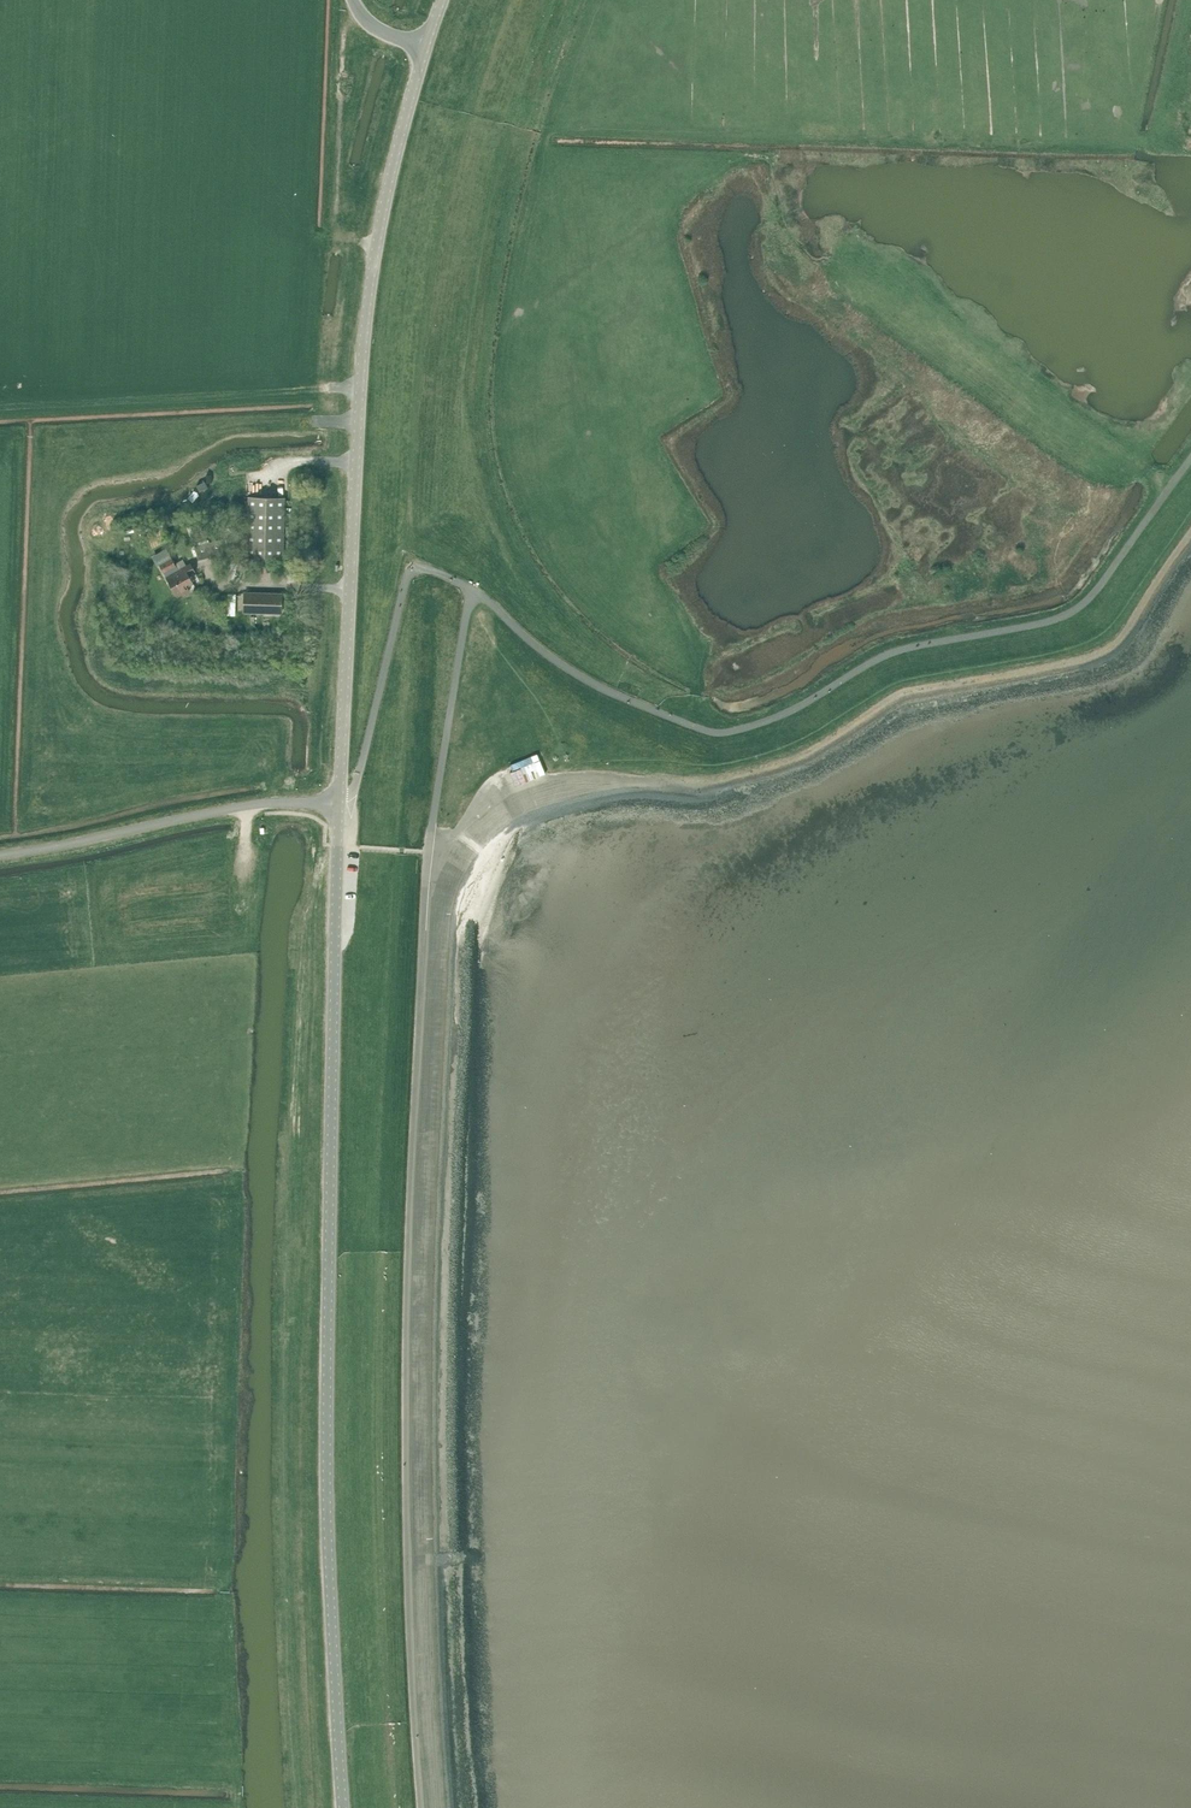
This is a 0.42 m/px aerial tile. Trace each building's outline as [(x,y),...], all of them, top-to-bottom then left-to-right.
[(249,496),(247,557),(283,558),(285,497),(249,496)] [(223,538),(195,546),(198,560),(226,553),(223,538)] [(172,558),(160,565),(164,572),(165,572),(167,576),(166,577),(178,597),(189,591),(187,587),(194,584),(189,575),(195,571),(191,563),(178,570),(176,566),(172,558)] [(245,592),(244,612),(282,613),(282,594),(245,592)]
